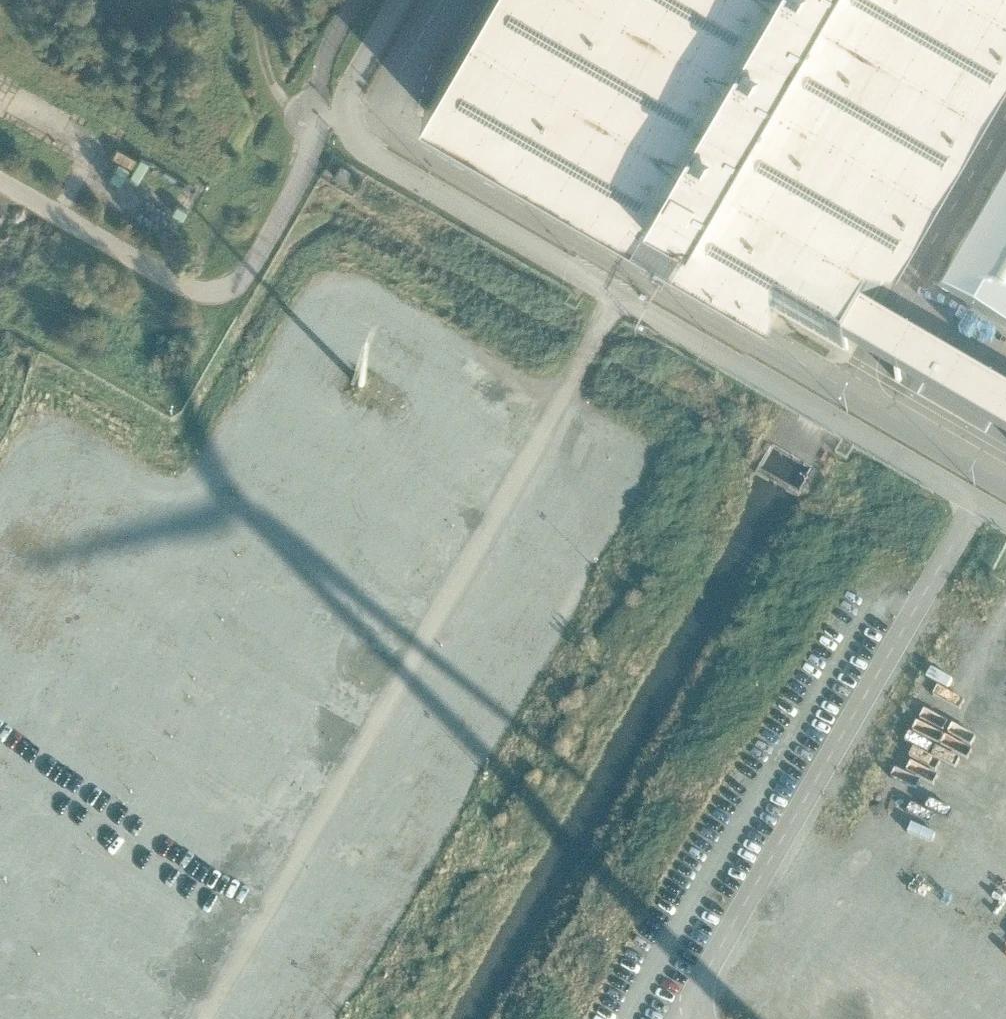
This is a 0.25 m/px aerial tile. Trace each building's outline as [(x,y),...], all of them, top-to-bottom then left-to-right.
[(430,107),(849,349),(856,336),(878,299),(1005,79),(1005,0),(492,0),(430,107)] [(120,183),(127,162),(115,158),(108,180),(120,183)] [(935,294),(1005,334),(1005,171),(935,294)] [(878,299),(856,336),(1005,424),(1005,374),(878,299)]
